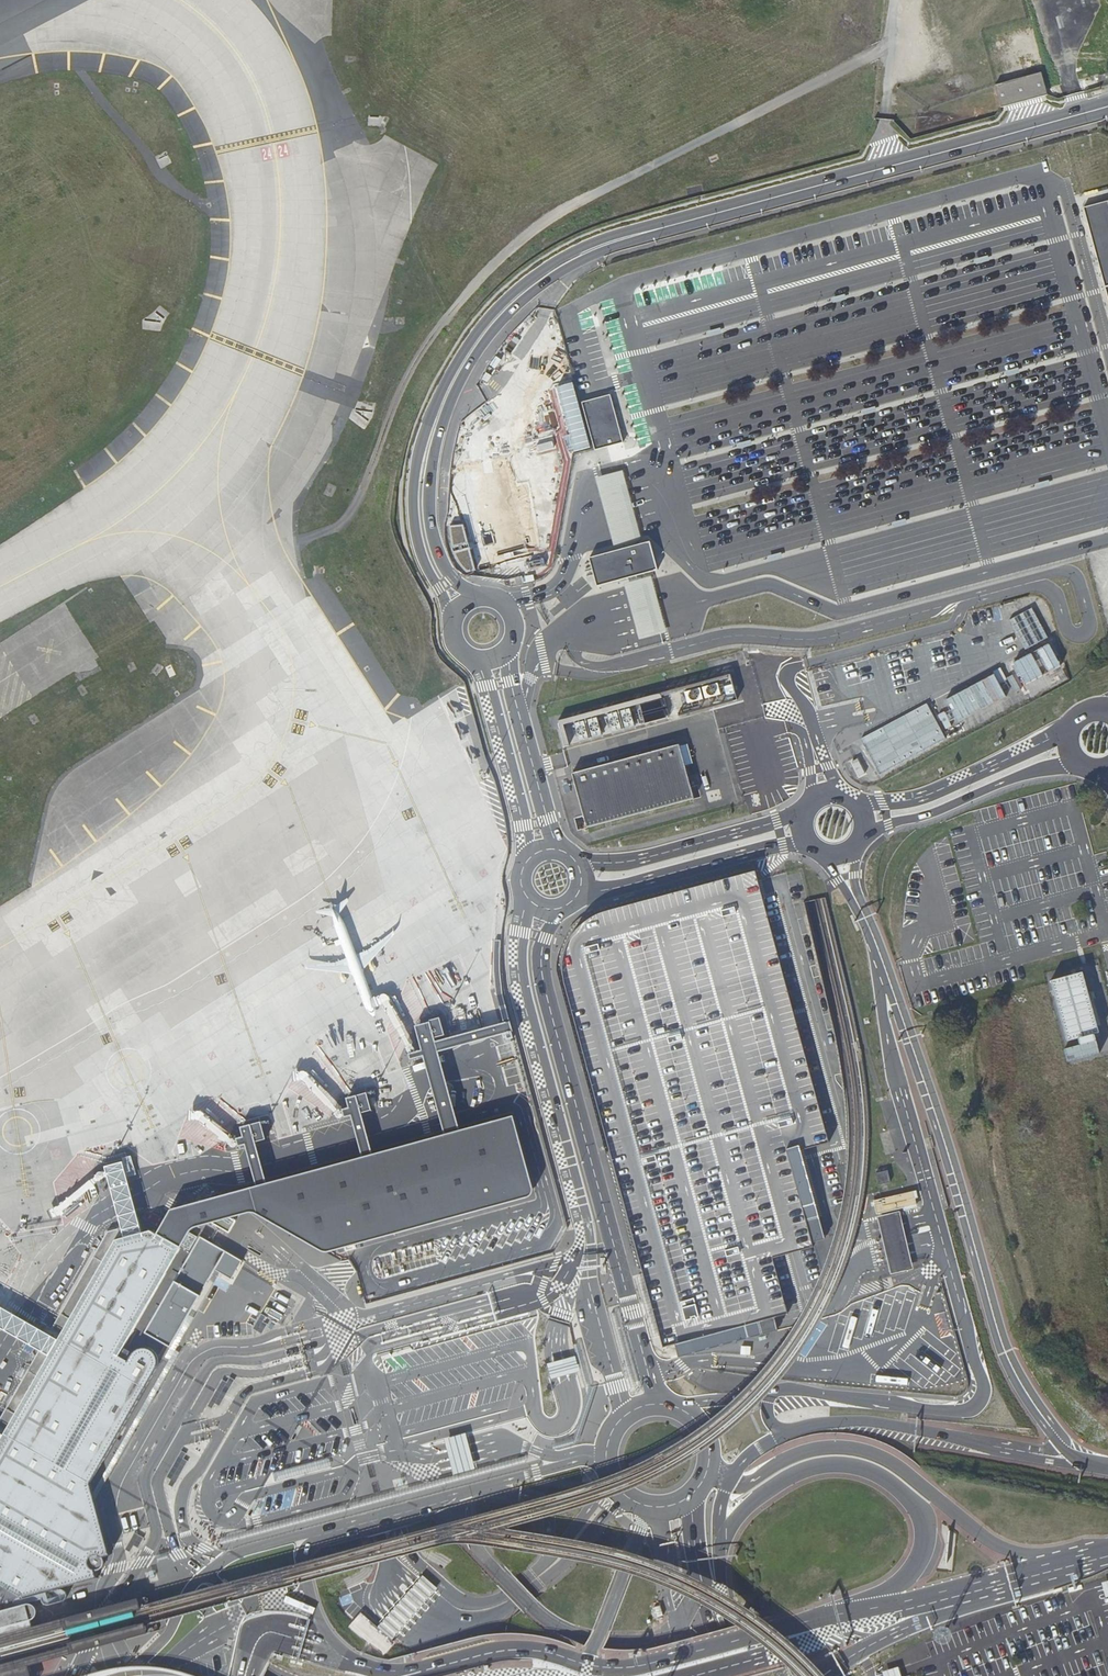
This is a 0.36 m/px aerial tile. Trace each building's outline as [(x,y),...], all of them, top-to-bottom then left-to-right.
[(1042,71),(996,84),(1002,106),(1048,93),(1042,71)] [(1084,207),(1107,296),(1107,200),(1084,207)] [(623,441),(610,394),(582,401),(595,449),(623,441)] [(614,544),(642,537),(640,530),(636,517),(633,504),(629,491),(626,478),(624,470),(596,477),(598,485),(601,498),(605,511),(608,524),(612,537),(614,544)] [(650,541),(589,557),(597,586),(658,569),(650,541)] [(731,674),(557,721),(565,747),(738,700),(731,674)] [(679,745),(572,774),(583,815),(584,820),(587,828),(587,829),(588,829),(587,828),(605,823),(610,822),(693,799),(693,800),(694,800),(694,799),(690,786),(679,745)] [(775,1320),(788,1317),(787,1314),(787,1313),(786,1308),(785,1307),(784,1302),(783,1300),(782,1296),(782,1293),(781,1290),(780,1287),(779,1284),(778,1280),(777,1277),(776,1273),(775,1271),(774,1267),(774,1265),(773,1260),(772,1259),(785,1255),(787,1255),(794,1253),(800,1251),(814,1248),(812,1243),(825,1239),(823,1229),(802,1151),(803,1150),(809,1149),(830,1144),(828,1138),(826,1130),(823,1117),(798,1024),(795,1016),(794,1011),(763,899),(760,887),(760,886),(758,879),(756,871),(742,874),(735,876),(728,878),(722,880),(715,882),(708,883),(702,885),(695,887),(688,889),(682,891),(675,892),(668,894),(662,896),(655,898),(648,899),(642,901),(635,903),(628,905),(622,907),(615,908),(608,910),(602,912),(595,915),(592,916),(582,924),(573,933),(567,943),(562,956),(561,970),(562,973),(563,981),(565,987),(566,994),(568,1000),(570,1007),(572,1013),(574,1020),(575,1027),(577,1033),(579,1040),(581,1046),(582,1053),(584,1060),(586,1066),(588,1073),(590,1079),(591,1086),(593,1093),(595,1099),(597,1106),(599,1112),(600,1119),(602,1126),(604,1132),(606,1139),(608,1145),(609,1152),(611,1158),(613,1165),(615,1172),(617,1178),(618,1185),(620,1191),(622,1198),(624,1205),(626,1211),(627,1218),(629,1224),(631,1231),(633,1238),(634,1244),(636,1251),(638,1257),(640,1264),(642,1271),(643,1277),(645,1284),(647,1290),(649,1297),(651,1303),(652,1310),(654,1317),(656,1323),(658,1330),(663,1350),(677,1346),(680,1358),(758,1337),(766,1335),(778,1332),(776,1326),(775,1320)] [(1051,981),(1068,1042),(1078,1039),(1080,1046),(1097,1042),(1095,1034),(1100,1033),(1091,1001),(1094,1000),(1092,992),(1089,993),(1083,972),(1051,981)] [(28,1625),(25,1616),(28,1615),(29,1614),(31,1612),(32,1609),(31,1606),(31,1604),(29,1602),(28,1601),(26,1600),(25,1600),(23,1600),(21,1600),(20,1594),(43,1593),(99,1578),(97,1571),(100,1570),(102,1569),(104,1568),(105,1567),(106,1565),(106,1563),(106,1560),(105,1559),(105,1557),(112,1555),(93,1483),(158,1369),(160,1363),(160,1360),(158,1354),(155,1350),(151,1348),(146,1348),(140,1348),(137,1350),(133,1354),(129,1361),(120,1356),(182,1252),(195,1232),(205,1229),(245,1218),(254,1215),(326,1257),(536,1200),(514,1124),(463,1137),(457,1115),(444,1071),(439,1056),(514,1035),(511,1025),(436,1046),(431,1026),(415,1031),(421,1052),(414,1055),(408,1057),(410,1063),(423,1059),(428,1076),(440,1123),(446,1142),(376,1160),(369,1136),(363,1116),(376,1113),(371,1094),(345,1100),(348,1112),(340,1114),(342,1118),(344,1122),(350,1120),(356,1140),(362,1164),(269,1189),(263,1164),(257,1143),(271,1137),(265,1121),(241,1130),(244,1141),(236,1144),(238,1148),(239,1151),(246,1148),(250,1167),(256,1192),(179,1213),(171,1215),(160,1235),(153,1230),(145,1232),(134,1194),(126,1163),(107,1167),(108,1172),(117,1204),(126,1238),(117,1240),(58,1341),(16,1316),(0,1307),(0,1329),(8,1334),(49,1357),(4,1436),(0,1434),(0,1632),(28,1625)] [(887,1185),(892,1184),(889,1172),(877,1175),(879,1187),(883,1186),(887,1185)] [(883,1200),(875,1202),(875,1204),(872,1204),(873,1208),(876,1207),(878,1215),(904,1209),(905,1212),(911,1211),(918,1209),(916,1200),(919,1200),(917,1192),(915,1193),(897,1197),(883,1200)] [(900,1213),(878,1218),(892,1276),(914,1271),(900,1213)] [(266,1317),(261,1314),(253,1329),(262,1334),(267,1325),(263,1322),(266,1317)] [(751,1347),(741,1346),(741,1355),(750,1356),(751,1347)] [(576,1356),(547,1364),(550,1377),(551,1380),(580,1372),(576,1356)] [(208,1407),(213,1409),(216,1404),(220,1406),(235,1380),(230,1378),(228,1383),(223,1380),(208,1407)] [(478,1470),(468,1433),(447,1439),(456,1475),(478,1470)] [(171,1482),(168,1487),(173,1489),(188,1463),(184,1461),(186,1456),(182,1453),(167,1479),(171,1482)] [(126,1550),(131,1553),(134,1546),(139,1549),(145,1539),(135,1533),(126,1550)] [(158,1558),(159,1561),(171,1558),(170,1555),(169,1553),(158,1556),(158,1558)] [(422,1576),(377,1627),(392,1640),(437,1588),(422,1576)] [(63,1625),(64,1627),(140,1607),(139,1603),(137,1596),(28,1625),(0,1632),(0,1642),(63,1625)] [(353,1623),(348,1628),(351,1631),(364,1616),(361,1614),(353,1623)] [(364,1616),(351,1631),(368,1645),(369,1643),(383,1656),(389,1649),(383,1644),(388,1638),(364,1616)] [(24,1664),(146,1632),(144,1623),(143,1621),(67,1641),(68,1643),(0,1661),(0,1675),(27,1675),(24,1664)] [(388,1638),(383,1644),(389,1649),(394,1643),(388,1638)] [(882,1671),(884,1675),(901,1675),(900,1673),(898,1667),(882,1671)]
